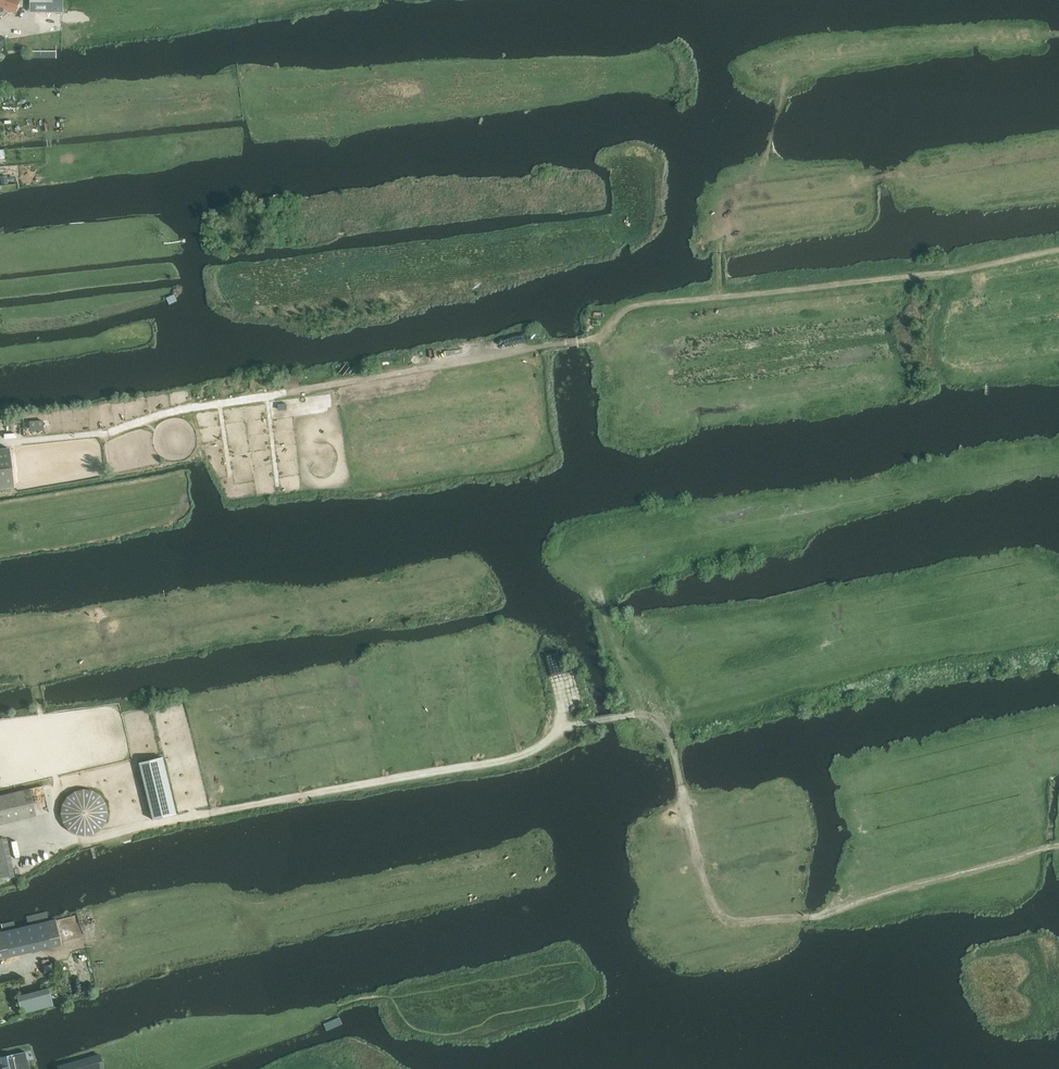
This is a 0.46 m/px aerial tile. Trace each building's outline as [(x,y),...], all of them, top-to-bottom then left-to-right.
[(4,9),(15,13),(19,0),(0,0),(0,12),(2,13),(4,9)] [(0,176),(1,184),(8,183),(7,175),(0,176)] [(43,419),(30,421),(32,431),(45,429),(43,419)] [(17,487),(12,448),(0,449),(0,489),(17,487)] [(162,757),(139,762),(152,819),(176,814),(162,757)] [(37,816),(30,789),(0,796),(0,825),(37,816)] [(102,818),(103,814),(102,809),(101,805),(99,802),(96,798),(93,796),(90,794),(86,793),(82,793),(78,793),(74,794),(71,795),(67,798),(64,802),(62,805),(61,810),(60,814),(61,818),(62,822),(64,826),(67,829),(70,832),(74,834),(79,835),(83,835),(87,834),(91,833),(94,831),(97,828),(99,826),(101,822),(102,818)] [(0,839),(0,880),(16,876),(8,838),(0,839)] [(62,945),(55,919),(0,932),(0,960),(62,945)] [(53,1006),(48,988),(17,996),(22,1014),(53,1006)] [(123,1043),(58,1063),(60,1068),(77,1068),(76,1068),(79,1068),(95,1068),(96,1068),(95,1063),(113,1057),(115,1064),(128,1061),(123,1043)] [(20,1053),(0,1057),(0,1056),(0,1068),(30,1068),(26,1051),(20,1053)]
